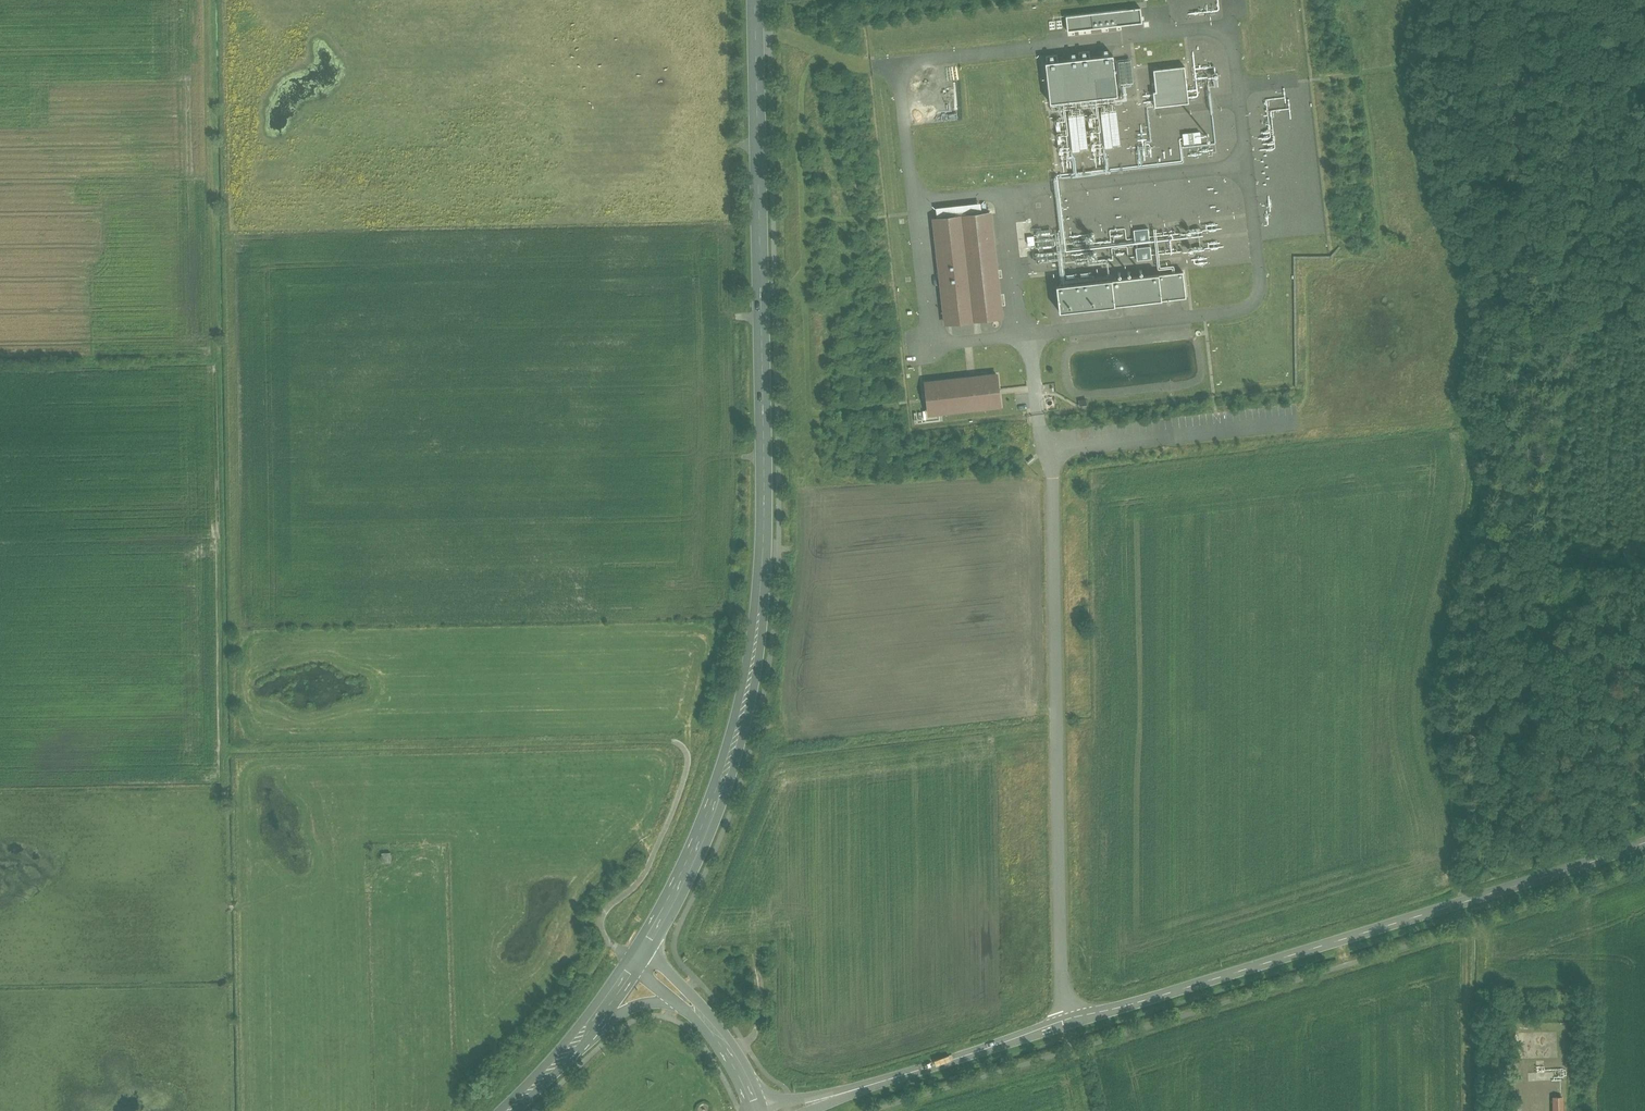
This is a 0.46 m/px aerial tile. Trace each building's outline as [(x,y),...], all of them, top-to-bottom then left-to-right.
[(1143,8),(1069,15),(1071,29),(1145,22),(1143,8)] [(1092,50),(1082,51),(1083,59),(1093,58),(1092,50)] [(1059,55),(1049,56),(1050,63),(1060,62),(1059,55)] [(1060,62),(1050,63),(1054,103),(1122,95),(1118,56),(1093,58),(1083,59),(1060,62)] [(1187,67),(1157,70),(1159,91),(1156,91),(1158,106),(1191,102),(1187,67)] [(1066,149),(1083,148),(1082,114),(1065,114),(1066,149)] [(1199,131),(1180,132),(1181,144),(1200,143),(1199,131)] [(963,214),(975,321),(1002,318),(991,211),(963,214)] [(975,321),(963,214),(936,217),(947,324),(975,321)] [(1034,244),(1040,244),(1040,246),(1043,246),(1042,237),(1048,236),(1048,229),(1033,230),(1034,244)] [(1149,230),(1136,231),(1137,244),(1151,242),(1149,230)] [(1032,235),(1025,236),(1026,246),(1033,245),(1032,235)] [(1151,247),(1137,249),(1139,261),(1152,260),(1151,247)] [(1187,272),(1160,275),(1163,301),(1190,297),(1187,272)] [(1160,275),(1113,281),(1117,306),(1163,301),(1160,275)] [(1113,281),(1059,287),(1062,313),(1117,306),(1113,281)] [(1000,375),(927,383),(930,413),(944,412),(1003,406),(1002,395),(1001,392),(1001,388),(1000,375)] [(379,852),(379,862),(389,862),(389,852),(379,852)] [(1550,1095),(1550,1110),(1562,1110),(1562,1095),(1550,1095)]
